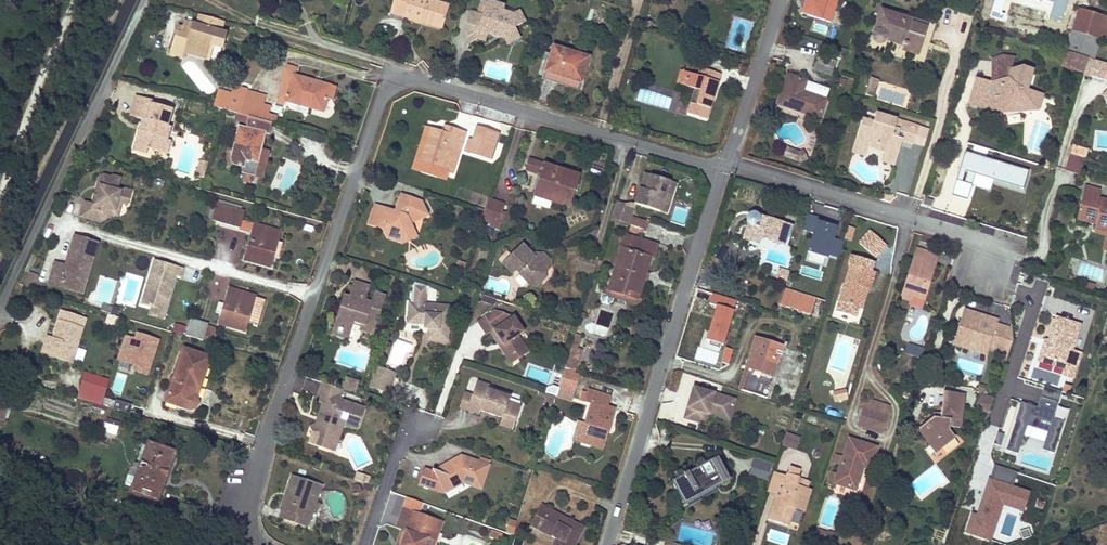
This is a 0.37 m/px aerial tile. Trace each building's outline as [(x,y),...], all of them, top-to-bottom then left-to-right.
[(424,18),(442,23),(447,6),(426,0),(393,0),(391,7),(402,10),(401,14),(420,20),(422,14),(425,15),(424,18)] [(799,14),(831,22),(837,0),(803,0),(799,14)] [(991,15),(1003,19),(1005,13),(1002,13),(1006,0),(995,0),(991,15)] [(482,16),(470,13),(463,35),(468,45),(484,37),(486,32),(492,34),(499,31),(502,38),(516,31),(514,26),(524,21),(518,10),(511,13),(500,10),(502,5),(486,1),(482,16)] [(1066,28),(1073,30),(1079,10),(1072,8),(1066,28)] [(1079,55),(1092,13),(1079,9),(1079,10),(1073,30),(1066,51),(1070,52),(1079,55)] [(927,28),(912,23),(913,20),(898,15),(898,16),(880,11),(872,37),(872,39),(874,42),(877,43),(880,43),(883,42),(885,39),(904,45),(903,49),(918,54),(923,41),(927,29),(927,28)] [(220,30),(223,19),(200,12),(197,23),(186,20),(184,26),(183,32),(178,31),(172,52),(185,55),(186,51),(188,44),(211,51),(212,46),(221,48),(226,31),(220,30)] [(1105,17),(1092,13),(1079,55),(1088,57),(1093,59),(1099,39),(1105,17)] [(420,20),(441,25),(442,23),(424,18),(425,15),(422,14),(420,20)] [(1105,17),(1099,39),(1106,41),(1106,36),(1106,17),(1105,17)] [(912,23),(927,28),(928,24),(913,20),(912,23)] [(934,31),(927,29),(923,41),(930,43),(934,31)] [(505,43),(519,36),(516,31),(502,38),(505,43)] [(211,51),(188,44),(186,51),(209,57),(211,51)] [(578,82),(583,70),(587,57),(552,46),(549,54),(543,52),(541,58),(547,60),(544,70),(578,82)] [(1066,66),(1083,71),(1088,57),(1079,55),(1070,52),(1066,66)] [(831,75),(833,68),(836,61),(818,54),(813,68),(831,75)] [(996,113),(1009,109),(1022,105),(1037,109),(1042,94),(1025,88),(1031,69),(1022,66),(1009,69),(1012,60),(1001,56),(991,60),(990,82),(975,77),(969,98),(979,101),(980,100),(981,100),(982,100),(983,99),(984,98),(984,97),(985,96),(985,95),(991,97),(996,113)] [(1089,76),(1094,59),(1093,59),(1088,57),(1083,71),(1082,76),(1088,79),(1089,76)] [(1102,79),(1106,63),(1094,59),(1089,76),(1102,79)] [(698,74),(688,71),(684,84),(694,87),(686,111),(706,118),(720,72),(701,66),(698,74)] [(294,69),(285,67),(275,101),(283,104),(285,99),(321,111),(325,97),(330,99),(334,86),(292,73),(294,69)] [(684,84),(688,71),(681,69),(677,82),(684,84)] [(541,78),(576,89),(578,82),(544,70),(541,78)] [(829,88),(787,75),(777,104),(819,118),(829,88)] [(214,106),(219,107),(222,108),(238,113),(243,97),(246,88),(233,85),(231,94),(230,95),(218,91),(214,106)] [(246,88),(243,97),(238,113),(248,115),(260,119),(261,114),(264,103),(248,98),(250,90),(246,88)] [(969,98),(967,104),(996,113),(991,97),(985,95),(985,96),(984,97),(984,98),(983,99),(982,100),(981,100),(980,100),(979,101),(969,98)] [(152,101),(134,96),(128,117),(141,120),(146,122),(143,133),(138,131),(133,151),(146,155),(148,149),(159,152),(163,138),(167,139),(171,127),(167,126),(172,110),(151,104),(152,101)] [(853,151),(863,154),(867,141),(885,147),(881,160),(892,163),(900,138),(895,137),(897,130),(902,132),(905,136),(904,139),(912,142),(917,126),(876,113),(873,122),(863,119),(853,151)] [(272,117),(261,114),(260,119),(271,122),(272,117)] [(230,159),(230,160),(231,160),(231,161),(232,162),(233,163),(234,163),(242,165),(240,172),(252,175),(260,144),(263,132),(268,133),(271,122),(260,119),(248,115),(244,127),(238,126),(230,158),(230,159)] [(497,129),(476,122),(472,137),(492,144),(497,129)] [(455,134),(457,128),(446,124),(443,130),(455,134)] [(428,125),(421,143),(425,145),(433,126),(428,125)] [(443,170),(447,159),(451,147),(459,150),(466,131),(457,128),(455,134),(443,130),(433,126),(425,145),(420,161),(443,170)] [(464,147),(488,155),(492,144),(472,137),(468,136),(464,147)] [(159,152),(167,154),(171,140),(167,139),(163,138),(159,152)] [(266,145),(260,144),(252,175),(258,177),(266,145)] [(798,153),(788,149),(785,157),(798,161),(805,159),(802,151),(798,153)] [(967,171),(1023,189),(1029,171),(967,152),(954,194),(968,199),(972,184),(963,182),(967,171)] [(1079,158),(1069,155),(1065,167),(1075,171),(1079,158)] [(195,175),(202,177),(207,160),(199,158),(195,175)] [(551,201),(557,203),(563,205),(568,187),(573,189),(578,175),(529,159),(525,169),(540,174),(534,190),(553,196),(551,201)] [(123,191),(119,190),(123,178),(115,176),(113,177),(106,175),(102,177),(99,185),(102,186),(97,206),(94,205),(86,203),(82,216),(102,222),(109,218),(104,212),(106,208),(117,211),(118,205),(124,203),(129,204),(133,191),(126,189),(123,191)] [(669,182),(644,175),(635,205),(660,213),(669,182)] [(669,182),(660,213),(666,215),(675,184),(669,182)] [(99,185),(94,205),(97,206),(102,186),(99,185)] [(1098,198),(1100,190),(1084,186),(1077,215),(1095,220),(1094,223),(1093,228),(1106,231),(1106,200),(1098,198)] [(563,205),(567,206),(573,189),(568,187),(563,205)] [(534,190),(533,195),(551,201),(553,196),(534,190)] [(388,216),(371,209),(366,225),(380,230),(385,239),(395,242),(403,238),(408,225),(425,216),(419,202),(399,196),(393,214),(388,216)] [(932,200),(925,197),(923,203),(930,205),(932,200)] [(502,203),(487,198),(484,209),(480,220),(498,225),(502,212),(499,211),(502,203)] [(628,224),(630,216),(633,208),(615,202),(610,218),(628,224)] [(114,216),(119,217),(124,203),(118,205),(117,211),(106,208),(104,212),(109,218),(114,216)] [(247,249),(245,254),(244,259),(268,266),(271,256),(276,240),(278,231),(254,224),(240,220),(243,211),(216,203),(212,220),(238,227),(238,229),(251,232),(248,242),(243,241),(242,247),(247,249)] [(754,212),(753,212),(752,212),(751,212),(750,212),(749,213),(748,214),(747,215),(747,216),(746,217),(746,218),(746,219),(746,220),(747,221),(747,222),(748,223),(743,238),(756,242),(758,236),(782,244),(785,235),(787,236),(790,226),(758,216),(758,215),(757,214),(756,213),(755,213),(754,212)] [(818,218),(806,214),(801,229),(813,232),(807,252),(826,258),(827,255),(838,259),(843,243),(831,239),(834,230),(824,227),(825,224),(816,222),(818,218)] [(645,232),(649,220),(646,219),(645,221),(630,216),(628,224),(629,224),(637,226),(643,228),(642,231),(645,232)] [(637,226),(629,224),(626,235),(633,237),(637,226)] [(403,238),(395,242),(402,245),(415,238),(408,225),(403,238)] [(854,228),(848,226),(844,238),(850,240),(854,228)] [(1093,228),(1092,231),(1106,234),(1102,249),(1106,250),(1106,245),(1106,231),(1093,228)] [(886,246),(871,230),(859,242),(875,257),(886,246)] [(626,235),(625,234),(607,289),(636,298),(643,277),(644,272),(649,257),(652,258),(656,245),(633,237),(626,235)] [(99,243),(76,237),(68,266),(56,263),(50,284),(62,287),(64,281),(86,287),(99,243)] [(277,258),(281,242),(276,240),(271,256),(277,258)] [(532,257),(520,243),(501,262),(511,273),(515,269),(529,283),(535,283),(542,276),(542,271),(550,263),(551,257),(544,250),(538,250),(532,257)] [(911,297),(922,301),(935,257),(915,251),(900,298),(909,301),(911,297)] [(583,271),(587,256),(578,253),(573,268),(583,271)] [(808,255),(806,260),(821,264),(823,259),(808,255)] [(850,265),(838,301),(834,311),(853,317),(856,307),(862,288),(867,289),(868,290),(874,273),(870,271),(873,263),(849,255),(847,264),(850,265)] [(583,271),(592,275),(597,259),(587,256),(583,271)] [(170,292),(175,275),(180,276),(182,267),(154,259),(140,303),(151,306),(162,309),(167,292),(170,292)] [(367,285),(352,280),(347,297),(348,297),(345,305),(342,304),(339,313),(337,312),(331,328),(347,333),(351,320),(360,323),(373,327),(383,295),(373,292),(369,301),(363,299),(367,285)] [(64,281),(62,287),(84,293),(86,287),(64,281)] [(413,282),(413,283),(412,291),(410,291),(409,300),(407,300),(406,322),(426,324),(425,337),(446,338),(448,303),(423,301),(424,285),(413,282)] [(218,323),(244,330),(246,322),(256,325),(263,299),(253,296),(254,295),(228,288),(224,304),(218,303),(214,312),(221,314),(218,323)] [(862,288),(856,307),(860,308),(867,289),(862,288)] [(636,298),(607,289),(605,294),(638,305),(639,300),(636,298)] [(801,311),(804,303),(806,295),(787,289),(782,305),(801,311)] [(162,317),(165,310),(170,292),(167,292),(162,309),(151,306),(149,313),(162,317)] [(810,314),(815,298),(806,295),(804,303),(801,311),(810,314)] [(986,316),(963,309),(952,344),(987,354),(989,349),(998,351),(1003,336),(993,333),(996,323),(985,319),(986,316)] [(71,361),(84,318),(61,310),(53,338),(48,354),(71,361)] [(501,323),(493,310),(477,320),(486,333),(490,331),(493,328),(504,343),(499,347),(508,359),(515,354),(518,358),(528,353),(517,335),(525,330),(515,314),(501,323)] [(721,313),(712,310),(703,339),(712,342),(721,313)] [(1072,378),(1076,366),(1080,354),(1070,350),(1079,325),(1055,317),(1048,341),(1042,358),(1065,365),(1064,369),(1062,374),(1072,378)] [(188,326),(185,334),(202,339),(207,324),(190,318),(188,326)] [(188,326),(176,323),(173,331),(185,335),(188,326)] [(357,329),(371,334),(373,327),(360,323),(357,329)] [(329,333),(345,338),(347,333),(331,328),(329,333)] [(504,343),(493,328),(490,331),(499,347),(504,343)] [(157,341),(133,333),(131,341),(124,339),(116,365),(146,375),(157,341)] [(580,335),(574,333),(571,341),(578,343),(580,335)] [(42,352),(48,354),(53,338),(47,336),(42,352)] [(782,346),(756,338),(740,391),(766,400),(782,346)] [(1037,361),(1064,369),(1065,365),(1042,358),(1048,341),(1044,340),(1037,361)] [(195,406),(196,405),(196,404),(196,403),(197,402),(197,401),(197,400),(196,399),(196,397),(195,397),(194,396),(193,395),(192,394),(195,386),(198,387),(209,357),(183,348),(165,401),(188,409),(189,409),(191,409),(192,408),(193,408),(194,407),(195,406)] [(76,349),(75,360),(82,361),(83,350),(76,349)] [(515,354),(508,359),(510,363),(518,358),(515,354)] [(373,365),(372,370),(391,377),(392,372),(373,365)] [(573,392),(579,371),(564,366),(558,387),(573,392)] [(372,370),(366,386),(385,392),(391,377),(372,370)] [(356,382),(345,379),(341,389),(352,393),(356,382)] [(104,387),(80,380),(76,394),(100,401),(104,387)] [(473,393),(467,410),(480,414),(482,409),(503,417),(516,421),(522,404),(509,399),(511,393),(489,387),(490,383),(478,380),(473,393)] [(341,389),(320,382),(313,401),(322,404),(317,417),(321,418),(319,423),(315,424),(311,426),(312,431),(309,442),(326,448),(329,440),(334,441),(340,426),(343,424),(354,428),(361,408),(338,400),(341,389)] [(1062,391),(1043,386),(1037,407),(1020,402),(1007,449),(1017,452),(1025,423),(1048,430),(1042,450),(1054,453),(1063,420),(1054,418),(1062,391)] [(590,402),(581,432),(591,435),(593,440),(591,445),(602,448),(614,409),(607,406),(610,395),(587,388),(584,400),(590,402)] [(692,388),(688,399),(704,404),(708,393),(692,388)] [(846,389),(832,392),(834,400),(847,397),(846,389)] [(473,393),(464,390),(458,406),(467,410),(473,393)] [(955,408),(957,393),(943,391),(941,406),(955,408)] [(688,399),(683,417),(700,423),(704,410),(729,418),(734,401),(708,393),(704,404),(688,399)] [(938,445),(939,447),(941,449),(953,438),(947,430),(948,426),(958,428),(963,394),(957,393),(955,408),(941,406),(939,418),(932,418),(918,429),(934,449),(938,445)] [(979,394),(977,408),(990,411),(993,397),(979,394)] [(127,403),(114,399),(110,411),(124,415),(127,403)] [(98,404),(85,400),(83,405),(96,409),(98,404)] [(857,424),(868,428),(879,432),(888,406),(871,400),(868,409),(863,407),(857,424)] [(704,410),(700,423),(714,427),(717,417),(728,421),(729,418),(704,410)] [(118,421),(105,417),(101,431),(114,435),(118,421)] [(516,421),(503,417),(501,424),(514,428),(516,421)] [(591,435),(581,432),(578,441),(591,445),(593,440),(591,435)] [(795,441),(782,437),(779,448),(792,452),(795,441)] [(834,483),(844,486),(855,489),(862,466),(868,467),(874,447),(848,439),(843,456),(840,464),(837,474),(831,472),(827,485),(833,487),(834,483)] [(139,469),(135,479),(131,490),(157,499),(174,451),(149,442),(141,465),(136,463),(135,468),(139,469)] [(437,463),(431,461),(433,465),(431,466),(423,464),(418,479),(442,487),(444,486),(462,477),(482,484),(489,461),(461,452),(459,459),(454,459),(446,459),(437,463)] [(835,453),(832,461),(840,464),(843,456),(835,453)] [(728,479),(722,468),(716,458),(672,482),(684,503),(728,479)] [(771,465),(754,458),(749,473),(766,479),(771,465)] [(992,478),(990,478),(978,514),(971,511),(964,532),(989,540),(1001,505),(1023,512),(1030,491),(1012,485),(1016,473),(996,466),(992,478)] [(355,468),(353,474),(365,478),(367,472),(355,468)] [(323,481),(292,471),(287,487),(292,489),(287,501),(284,501),(280,515),(296,520),(297,516),(310,520),(313,510),(317,499),(323,481)] [(771,472),(765,491),(774,494),(780,495),(785,477),(771,472)] [(767,520),(787,526),(789,519),(800,522),(803,511),(810,488),(796,484),(798,476),(787,472),(785,477),(780,495),(774,494),(767,520)] [(544,501),(531,520),(557,536),(552,543),(555,544),(574,544),(585,527),(544,501)] [(896,502),(889,503),(890,511),(897,510),(896,502)] [(444,519),(405,504),(396,524),(403,527),(399,537),(404,539),(402,544),(426,544),(430,535),(425,533),(427,526),(440,530),(444,519)] [(505,532),(514,535),(518,522),(509,519),(505,532)] [(504,528),(493,524),(491,530),(502,534),(504,528)] [(440,530),(427,526),(425,533),(430,535),(437,537),(440,530)] [(1029,528),(1020,531),(1023,540),(1032,537),(1029,528)] [(832,533),(817,529),(814,537),(829,541),(832,533)]
